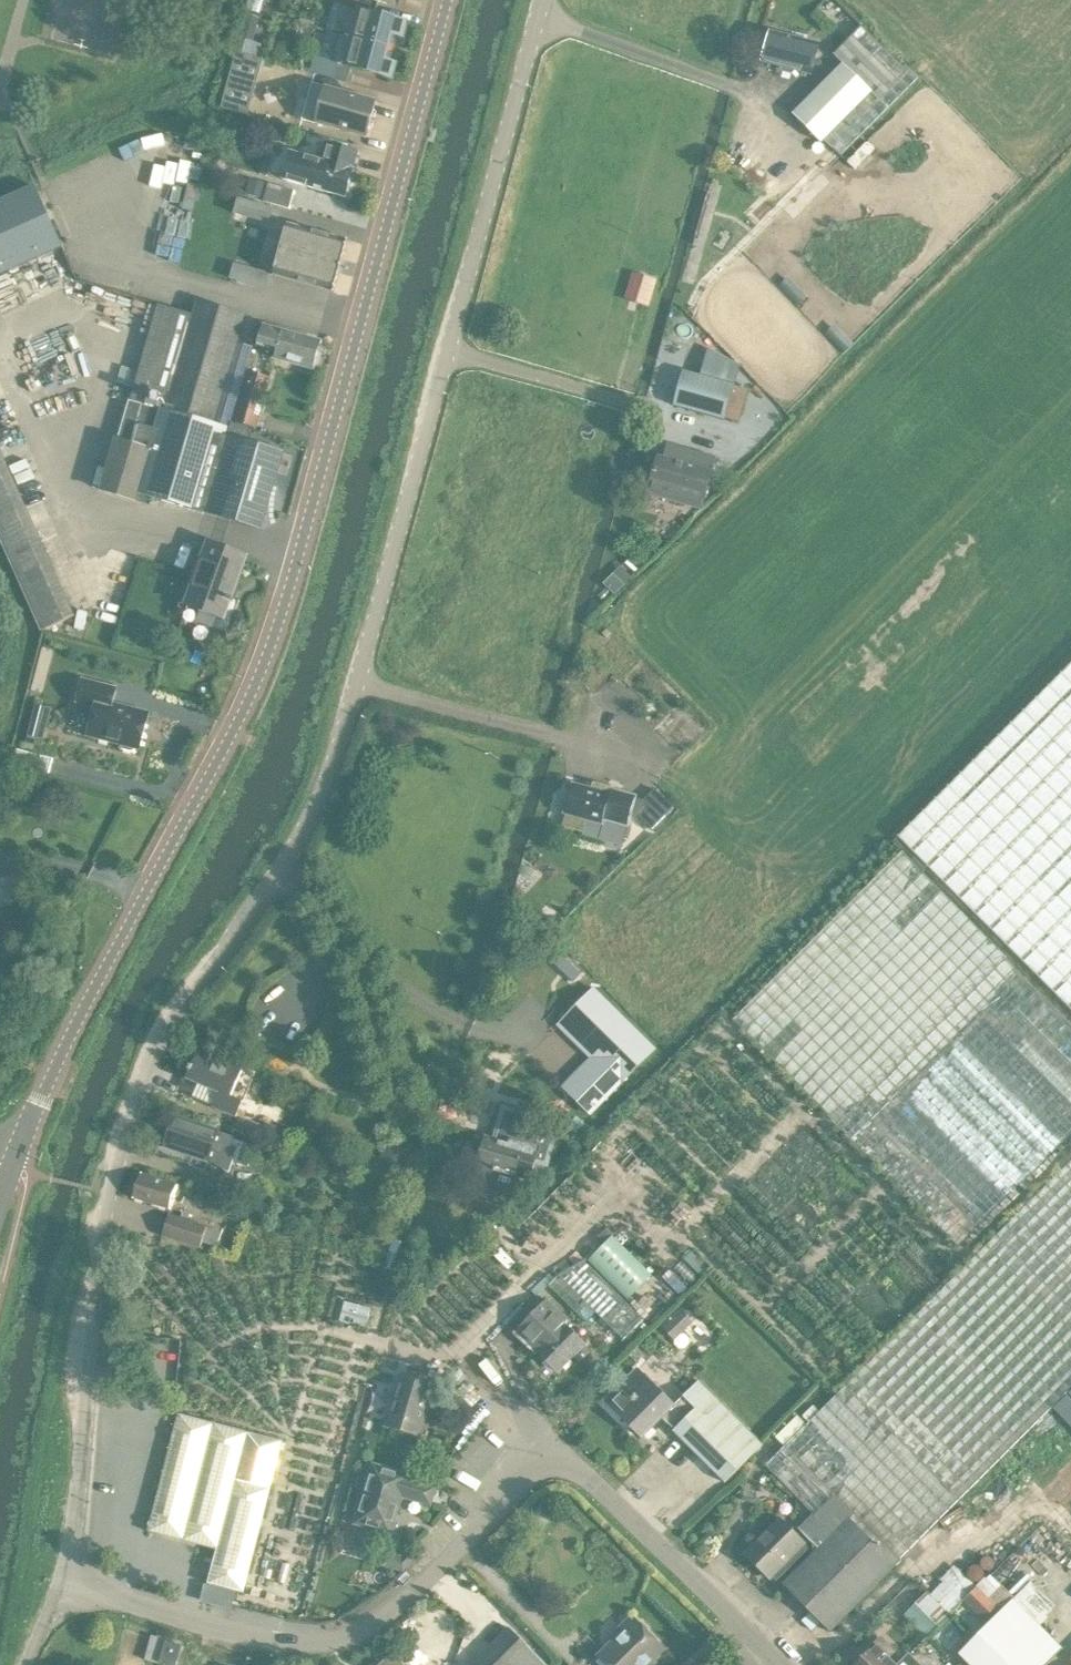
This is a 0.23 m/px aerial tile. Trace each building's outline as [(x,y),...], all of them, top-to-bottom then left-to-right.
[(335,3),(327,31),(389,48),(393,34),(404,37),(407,23),(335,3)] [(317,74),(316,75),(318,76),(318,75),(347,83),(351,67),(392,78),(396,64),(385,61),(389,48),(327,31),(320,58),(322,59),(317,74)] [(811,74),(820,44),(770,32),(762,62),(781,66),(783,72),(792,74),(796,70),(811,74)] [(232,52),(236,53),(258,59),(261,46),(257,45),(257,43),(236,37),(232,52)] [(264,60),(258,59),(236,53),(221,108),(249,116),(264,60)] [(825,139),(833,147),(881,100),(844,64),(794,114),(823,142),(825,139)] [(367,138),(377,101),(326,87),(316,124),(367,138)] [(350,183),(358,152),(326,143),(321,161),(289,153),(281,180),(309,187),(346,197),(347,193),(349,194),(352,184),(350,183)] [(250,180),(246,193),(264,199),(268,185),(250,180)] [(292,205),(297,187),(272,180),(266,197),(292,205)] [(0,203),(0,276),(63,248),(36,187),(0,203)] [(270,221),(273,209),(239,199),(235,213),(269,223),(270,221)] [(341,266),(348,240),(288,224),(281,250),(341,266)] [(334,292),(341,266),(281,250),(274,275),(334,292)] [(265,288),(269,274),(235,265),(231,279),(265,288)] [(204,512),(255,526),(277,451),(226,437),(228,428),(214,423),(245,315),(198,301),(194,315),(159,305),(132,399),(130,398),(103,491),(136,501),(138,494),(204,512)] [(258,346),(277,351),(275,359),(315,369),(321,343),(262,328),(258,346)] [(683,371),(674,405),(726,419),(740,368),(707,350),(700,376),(683,371)] [(271,379),(249,373),(237,423),(258,429),(271,379)] [(247,428),(234,425),(231,435),(244,439),(247,428)] [(651,485),(648,494),(700,509),(701,510),(702,507),(716,458),(716,457),(672,444),(668,460),(660,457),(659,457),(657,465),(656,464),(651,466),(649,474),(652,477),(653,478),(651,485)] [(41,631),(74,617),(0,451),(0,539),(41,631)] [(245,556),(207,544),(187,606),(201,611),(197,622),(214,628),(218,617),(219,617),(219,616),(224,618),(225,616),(223,615),(228,600),(233,602),(234,598),(230,597),(242,558),(245,559),(245,556)] [(928,866),(1070,1009),(1070,666),(900,837),(928,866)] [(84,680),(83,679),(77,702),(95,707),(88,736),(121,745),(124,750),(132,752),(137,749),(140,750),(150,713),(114,703),(117,688),(84,680)] [(568,813),(569,814),(566,827),(586,832),(589,819),(604,823),(605,819),(630,825),(637,796),(596,786),(595,791),(575,786),(568,813)] [(638,814),(653,829),(674,808),(655,789),(645,799),(638,814)] [(959,1247),(1070,1134),(1070,1022),(923,871),(928,866),(900,837),(725,1012),(959,1247)] [(593,987),(559,1022),(596,1058),(565,1089),(591,1115),(656,1049),(593,987)] [(211,1107),(236,1117),(255,1072),(195,1046),(184,1078),(218,1092),(211,1107)] [(486,1137),(478,1166),(483,1168),(480,1178),(497,1183),(500,1172),(517,1177),(518,1175),(531,1179),(537,1158),(538,1152),(547,1154),(552,1133),(532,1128),(535,1117),(505,1109),(496,1140),(486,1137)] [(219,1131),(174,1116),(164,1147),(208,1162),(209,1161),(230,1173),(239,1145),(234,1143),(236,1138),(218,1132),(219,1131)] [(259,1139),(283,1149),(289,1134),(265,1124),(259,1139)] [(962,1271),(788,1443),(766,1466),(804,1504),(815,1516),(799,1531),(818,1550),(783,1585),(830,1632),(901,1562),(899,1560),(909,1549),(1070,1388),(1070,1162),(962,1271)] [(170,1210),(178,1186),(142,1174),(134,1198),(170,1210)] [(221,1232),(212,1229),(169,1215),(162,1236),(200,1249),(202,1241),(217,1246),(221,1232)] [(623,1340),(644,1319),(587,1264),(567,1284),(558,1275),(549,1286),(577,1314),(586,1304),(623,1340)] [(531,1345),(558,1372),(585,1345),(564,1324),(568,1320),(547,1299),(513,1333),(528,1348),(531,1345)] [(434,1386),(408,1378),(413,1364),(387,1356),(377,1388),(396,1394),(386,1427),(418,1437),(434,1386)] [(642,1437),(664,1415),(674,1405),(638,1369),(606,1401),(642,1437)] [(674,1431),(725,1483),(763,1445),(699,1381),(664,1415),(677,1428),(674,1431)] [(271,1488),(236,1479),(248,1432),(178,1414),(147,1531),(218,1550),(209,1583),(243,1592),(271,1488)] [(438,1487),(409,1478),(410,1474),(376,1463),(357,1523),(389,1533),(400,1497),(431,1507),(438,1487)] [(778,1577),(779,1578),(809,1548),(780,1519),(779,1520),(780,1521),(761,1541),(756,1541),(750,1547),(750,1552),(748,1554),(747,1553),(746,1554),(770,1578),(771,1577),(770,1576),(774,1572),(779,1577),(778,1577)] [(335,1559),(360,1565),(364,1547),(340,1540),(335,1559)] [(404,1571),(418,1557),(409,1548),(402,1555),(378,1549),(374,1562),(404,1571)] [(904,1616),(927,1639),(950,1616),(926,1592),(904,1615),(904,1616)] [(969,1664),(1047,1664),(1062,1650),(1011,1600),(958,1654),(969,1664)] [(664,1649),(647,1632),(647,1629),(642,1623),(638,1623),(635,1621),(632,1624),(629,1621),(612,1638),(615,1641),(599,1657),(608,1664),(647,1664),(664,1649)] [(509,1628),(472,1664),(545,1664),(509,1628)] [(164,1638),(151,1634),(144,1659),(157,1662),(164,1638)] [(888,1658),(894,1652),(881,1638),(854,1664),(895,1664),(888,1658)] [(166,1641),(160,1662),(168,1664),(176,1664),(182,1646),(166,1641)] [(896,1664),(922,1664),(909,1652),(896,1664)] [(392,1657),(383,1664),(400,1664),(392,1657)]
